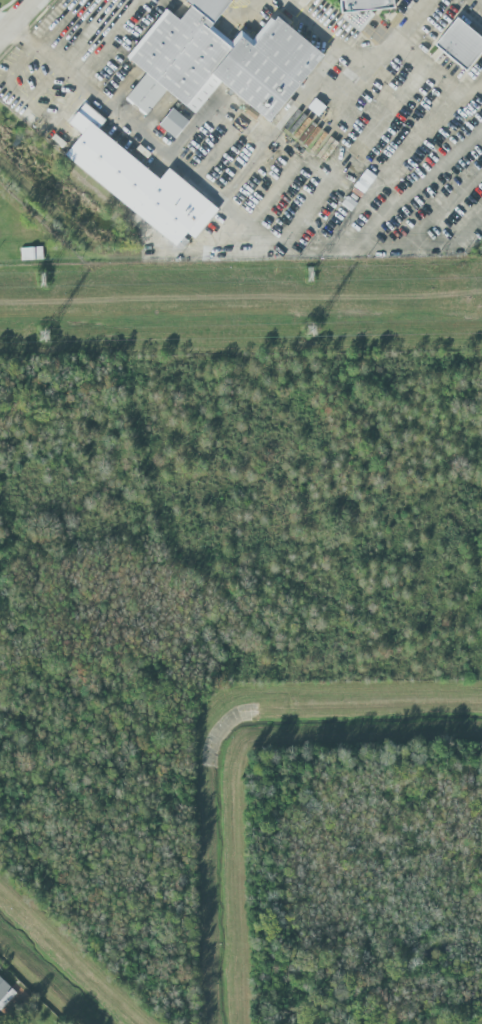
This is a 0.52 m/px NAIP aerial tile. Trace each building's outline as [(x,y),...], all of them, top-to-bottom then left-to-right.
[(322,53),(272,15),(253,40),(239,30),(231,42),(210,26),(230,0),(186,0),(185,1),(190,5),(179,20),(164,8),(126,58),(145,72),(124,99),(146,115),(165,91),(195,113),(218,83),(270,122),(322,53)] [(339,1),(339,16),(360,31),(372,15),(371,10),(393,9),(392,0),(340,0),(339,1)] [(457,17),(433,44),(464,71),(481,52),(481,40),(457,17)] [(63,156),(176,245),(186,232),(194,239),(218,208),(167,169),(160,178),(97,129),(105,120),(83,103),(68,123),(81,134),(63,156)] [(188,121),(172,108),(158,125),(174,138),(188,121)] [(43,259),(42,247),(21,248),(21,260),(43,259)] [(0,978),(0,1011),(16,993),(0,978)]
